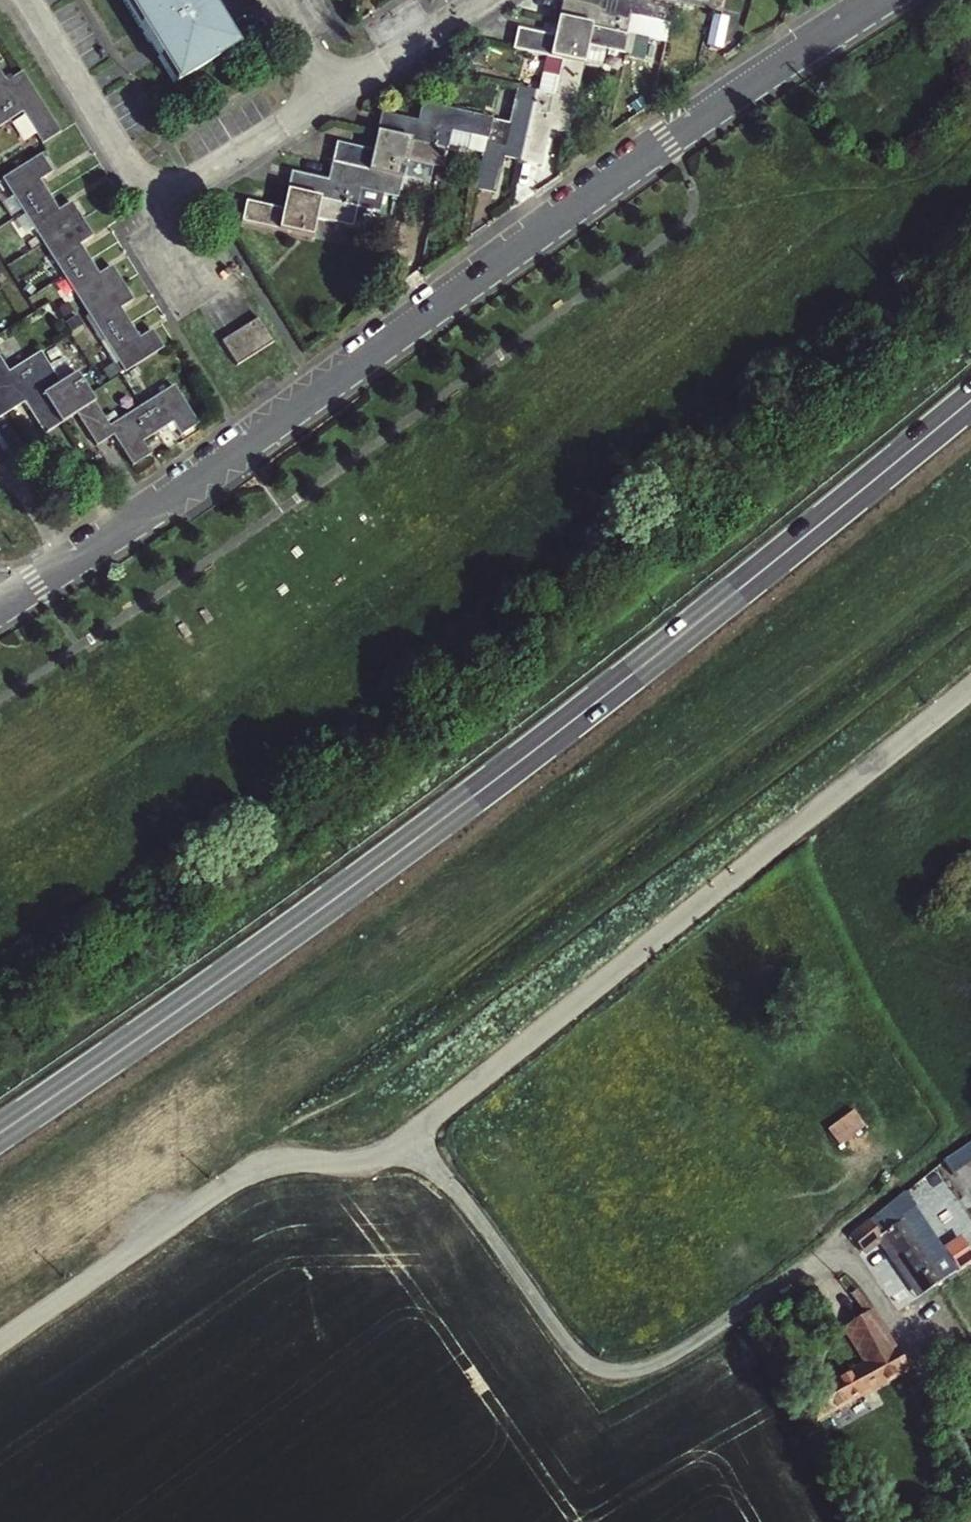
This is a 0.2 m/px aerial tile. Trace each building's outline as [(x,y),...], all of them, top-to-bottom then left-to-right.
[(200,0),(122,0),(150,47),(158,59),(174,86),(231,51),(223,37),(214,22),(200,0)] [(632,0),(604,0),(601,13),(565,4),(560,25),(631,39),(635,21),(670,29),(675,9),(632,0)] [(675,9),(677,0),(632,0),(675,9)] [(631,39),(560,25),(556,41),(520,32),(516,53),(565,63),(584,68),(588,51),(627,60),(631,39)] [(557,99),(537,95),(523,164),(544,168),(551,133),(570,136),(584,68),(565,63),(557,99)] [(21,114),(42,147),(59,136),(22,75),(5,85),(0,77),(0,128),(21,114)] [(523,164),(537,95),(517,91),(510,126),(492,122),(487,143),(477,192),(498,197),(506,161),(523,164)] [(487,143),(492,122),(421,108),(418,124),(381,116),(377,137),(446,152),(450,134),(487,143)] [(446,152),(377,137),(373,153),(338,145),(334,165),(403,180),(406,164),(442,172),(446,152)] [(123,378),(162,354),(151,336),(139,343),(121,313),(132,306),(110,271),(99,277),(81,247),(92,240),(70,205),(59,212),(40,182),(51,174),(40,157),(2,181),(123,378)] [(294,175),(290,194),(358,209),(380,214),(383,199),(398,202),(403,180),(334,165),(330,182),(294,175)] [(358,209),(290,194),(286,210),(250,201),(245,223),(314,237),(317,223),(354,230),(358,209)] [(261,317),(249,326),(264,350),(276,342),(261,317)] [(264,350),(249,326),(237,333),(252,358),(264,350)] [(252,358),(237,333),(223,341),(239,366),(252,358)] [(93,407),(75,378),(60,386),(41,356),(6,376),(0,365),(0,418),(22,405),(42,438),(75,417),(93,407)] [(180,441),(197,430),(173,391),(108,431),(93,407),(75,417),(95,449),(113,438),(132,471),(149,460),(141,447),(172,428),(180,441)] [(856,1106),(828,1126),(840,1144),(869,1125),(856,1106)] [(853,1235),(866,1252),(883,1238),(922,1295),(961,1269),(970,1262),(970,1239),(950,1253),(916,1205),(918,1203),(907,1189),(853,1235)] [(813,1423),(909,1370),(884,1327),(872,1310),(844,1326),(866,1367),(801,1401),(813,1423)]
